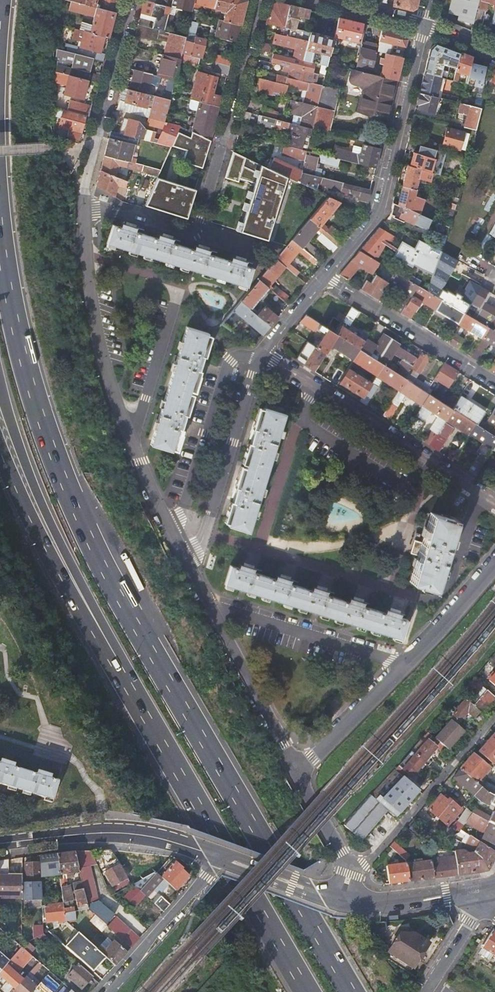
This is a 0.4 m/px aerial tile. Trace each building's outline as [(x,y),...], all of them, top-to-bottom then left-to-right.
[(116,13),(119,0),(102,0),(99,8),(116,13)] [(169,14),(170,7),(144,0),(141,13),(159,18),(162,7),(164,8),(160,22),(158,22),(154,21),(152,28),(164,31),(168,14),(169,14)] [(170,7),(169,14),(168,14),(164,31),(168,32),(175,7),(190,10),(193,0),(172,0),(170,7)] [(240,25),(246,1),(245,0),(216,0),(213,9),(221,11),(220,12),(225,13),(224,19),(221,18),(220,20),(240,25)] [(392,5),(408,9),(415,5),(416,0),(394,0),(392,5)] [(478,0),(451,0),(451,2),(449,12),(459,15),(458,19),(473,23),(478,0)] [(473,23),(471,28),(481,31),(487,2),(494,4),(494,0),(478,0),(473,23)] [(106,37),(110,38),(116,13),(99,8),(96,7),(85,4),(71,1),(69,10),(84,14),(83,17),(90,19),(91,16),(95,17),(93,25),(83,23),(81,30),(85,31),(106,37)] [(285,27),(289,6),(277,3),(270,7),(266,24),(284,28),(285,27)] [(308,10),(289,6),(285,27),(294,29),(297,16),(306,18),(308,10)] [(159,18),(141,13),(140,17),(154,21),(158,22),(159,18)] [(363,23),(339,17),(333,37),(358,43),(363,23)] [(236,41),(240,25),(220,20),(219,20),(215,36),(236,41)] [(149,38),(152,28),(138,24),(135,35),(149,38)] [(402,33),(382,28),(378,48),(377,51),(385,53),(388,54),(391,42),(405,47),(407,40),(402,33)] [(94,59),(104,62),(106,55),(101,53),(106,37),(85,31),(81,48),(76,47),(76,48),(66,46),(65,51),(68,51),(94,58),(94,59)] [(333,38),(309,32),(307,41),(302,61),(327,66),(327,64),(333,38)] [(185,37),(170,33),(165,55),(176,58),(180,59),(181,54),(184,40),(185,37)] [(282,35),(274,33),(272,43),(282,46),(285,44),(296,47),(293,59),(302,61),(307,41),(282,35)] [(193,43),(184,40),(181,54),(199,58),(201,59),(206,40),(195,37),(193,43)] [(455,67),(459,53),(435,42),(430,48),(424,73),(441,76),(443,64),(455,67)] [(377,51),(378,48),(375,47),(374,45),(365,43),(363,44),(362,44),(355,70),(371,74),(377,51)] [(65,51),(57,48),(56,59),(65,61),(68,51),(65,51)] [(472,55),(460,50),(459,53),(455,67),(454,71),(467,74),(471,61),(472,55)] [(80,70),(90,73),(94,59),(94,58),(68,51),(65,61),(73,63),(71,69),(80,71),(80,70)] [(397,80),(402,57),(388,54),(385,53),(379,76),(397,80)] [(197,67),(199,58),(181,54),(180,59),(179,62),(187,64),(197,67)] [(176,58),(165,55),(163,55),(157,76),(168,79),(174,81),(176,73),(173,72),(176,58)] [(229,66),(231,59),(216,55),(214,62),(217,63),(229,66)] [(302,61),(293,59),(291,67),(297,68),(296,70),(312,74),(314,64),(302,61)] [(485,65),(471,61),(469,66),(465,82),(478,86),(480,86),(483,76),(485,65)] [(217,71),(227,74),(229,66),(217,63),(217,65),(218,66),(217,71)] [(89,80),(98,83),(101,72),(99,72),(99,73),(97,73),(97,75),(90,73),(80,70),(80,71),(71,69),(57,65),(55,71),(69,75),(89,80)] [(310,83),(312,74),(296,70),(282,66),(282,70),(289,72),(288,78),(310,83)] [(317,75),(324,76),(326,67),(320,66),(317,75)] [(355,70),(352,69),(350,77),(350,80),(354,84),(360,86),(363,89),(361,95),(391,102),(397,80),(379,76),(371,74),(355,70)] [(152,75),(133,70),(129,87),(147,92),(152,75)] [(192,99),(219,106),(221,96),(213,94),(217,78),(199,73),(192,99)] [(441,76),(424,73),(419,93),(436,97),(441,76)] [(84,99),(89,80),(69,75),(64,94),(84,99)] [(317,106),(322,86),(310,83),(288,78),(280,76),(278,83),(262,79),(259,92),(285,98),(288,86),(301,90),(299,102),(317,106)] [(480,107),(487,77),(483,76),(480,86),(478,86),(473,105),(480,107)] [(166,87),(169,88),(172,88),(174,81),(168,79),(166,87)] [(339,90),(322,85),(322,86),(317,106),(317,107),(334,112),(339,90)] [(116,109),(148,118),(152,104),(154,96),(149,95),(145,107),(125,102),(128,89),(121,87),(116,109)] [(145,107),(149,95),(128,89),(125,102),(145,107)] [(461,102),(462,97),(440,92),(439,98),(459,102),(461,102)] [(436,97),(419,93),(417,103),(419,104),(418,109),(434,113),(437,97),(436,97)] [(391,102),(361,95),(357,112),(387,119),(391,102)] [(148,118),(163,122),(169,100),(166,99),(154,96),(152,104),(148,118)] [(214,123),(219,106),(192,99),(190,106),(191,109),(197,111),(195,118),(214,123)] [(311,129),(317,107),(317,106),(299,102),(292,100),(289,113),(295,115),(292,124),(294,125),(307,128),(311,129)] [(70,101),(68,111),(87,116),(90,116),(93,102),(90,101),(90,103),(86,102),(86,105),(70,101)] [(480,107),(473,105),(461,102),(459,102),(456,112),(464,114),(462,126),(468,128),(475,129),(477,122),(480,107)] [(329,134),(334,112),(317,107),(311,129),(329,134)] [(71,131),(69,136),(83,140),(85,134),(82,133),(87,116),(68,111),(63,110),(58,128),(71,131)] [(271,111),(270,118),(277,120),(279,113),(271,111)] [(270,118),(261,116),(259,125),(287,132),(289,123),(277,120),(270,118)] [(138,139),(141,139),(144,129),(138,122),(123,118),(119,133),(138,139)] [(177,132),(180,126),(163,122),(148,118),(146,124),(163,129),(157,143),(170,147),(171,145),(177,132)] [(210,140),(214,123),(195,118),(193,127),(190,127),(189,130),(191,131),(210,140)] [(289,146),(306,151),(308,144),(300,142),(302,135),(306,136),(307,128),(294,125),(289,146)] [(239,127),(238,133),(249,136),(250,131),(239,127)] [(463,132),(446,127),(442,145),(459,149),(463,132)] [(110,131),(104,155),(134,163),(135,159),(124,156),(125,154),(128,155),(129,152),(125,151),(127,144),(137,146),(138,139),(119,133),(110,131)] [(177,132),(171,145),(186,150),(182,162),(202,167),(210,140),(191,131),(189,138),(177,132)] [(381,146),(383,137),(366,133),(364,142),(381,146)] [(432,142),(409,135),(408,142),(428,147),(431,148),(432,142)] [(308,144),(306,151),(311,152),(312,152),(315,141),(309,139),(308,144)] [(339,159),(375,168),(380,149),(363,145),(360,156),(351,153),(351,152),(335,148),(333,158),(318,154),(320,162),(337,167),(339,159)] [(298,159),(304,160),(306,151),(289,146),(285,146),(284,153),(299,157),(298,159)] [(438,159),(440,150),(431,148),(428,147),(425,156),(414,152),(412,159),(413,159),(411,166),(430,171),(432,165),(437,166),(439,160),(438,159)] [(267,167),(233,151),(225,177),(238,181),(239,177),(256,183),(240,232),(267,240),(287,177),(267,167)] [(301,172),(313,176),(317,158),(310,156),(311,152),(306,151),(304,160),(301,171),(301,172)] [(104,155),(100,171),(118,177),(119,171),(117,170),(118,166),(140,171),(141,170),(142,166),(134,163),(104,155)] [(287,177),(299,183),(301,172),(301,171),(278,159),(279,157),(276,155),(275,158),(274,157),(270,165),(268,164),(267,167),(287,177)] [(402,185),(415,189),(418,181),(418,178),(420,179),(430,181),(432,172),(430,171),(411,166),(407,165),(402,185)] [(100,171),(96,186),(111,195),(113,196),(113,197),(115,190),(112,189),(113,185),(116,186),(124,188),(126,180),(118,177),(100,171)] [(358,200),(367,202),(370,190),(335,181),(326,179),(313,176),(301,172),(299,183),(320,193),(323,185),(341,192),(356,196),(359,196),(358,200)] [(188,214),(195,189),(156,178),(144,205),(172,213),(173,211),(173,210),(188,214)] [(453,186),(460,188),(462,181),(455,179),(453,186)] [(411,206),(415,189),(402,185),(401,189),(398,201),(397,205),(417,213),(419,208),(411,206)] [(340,202),(328,196),(309,218),(340,244),(343,239),(327,226),(326,227),(322,223),(340,202)] [(421,227),(426,217),(417,213),(397,205),(396,204),(392,214),(403,219),(402,220),(406,222),(407,221),(421,227)] [(187,218),(188,214),(173,210),(173,211),(172,213),(187,218)] [(309,218),(291,240),(317,261),(320,258),(310,250),(312,248),(312,246),(307,242),(316,230),(337,247),(340,244),(309,218)] [(429,245),(440,251),(441,251),(449,227),(436,222),(429,245)] [(112,225),(107,244),(246,286),(252,267),(244,264),(245,261),(241,260),(242,258),(236,256),(235,258),(231,257),(230,260),(208,253),(209,250),(205,249),(205,247),(200,245),(199,247),(195,246),(194,249),(171,242),(172,239),(168,237),(168,236),(163,234),(162,236),(158,234),(157,238),(134,231),(135,228),(131,226),(132,224),(126,223),(126,225),(121,223),(120,227),(112,225)] [(380,226),(362,248),(374,257),(375,255),(378,257),(385,245),(389,247),(390,245),(391,245),(396,238),(390,233),(380,226)] [(414,263),(432,274),(440,251),(429,245),(417,239),(413,249),(401,242),(393,255),(412,266),(414,263)] [(317,261),(291,240),(276,259),(285,267),(296,276),(300,272),(288,263),(298,251),(314,265),(317,261)] [(462,250),(457,258),(469,265),(474,257),(462,250)] [(382,264),(359,251),(339,275),(346,279),(354,268),(352,267),(355,263),(375,275),(382,264)] [(427,291),(428,292),(436,296),(457,260),(441,251),(440,251),(432,274),(427,291)] [(276,259),(258,280),(268,288),(285,267),(276,259)] [(418,286),(411,282),(407,279),(394,272),(388,282),(392,285),(407,294),(406,295),(401,293),(392,308),(401,313),(418,286)] [(411,282),(418,286),(421,281),(410,274),(407,279),(411,282)] [(385,286),(388,282),(375,275),(372,280),(370,283),(368,281),(366,280),(360,288),(377,299),(383,290),(385,286)] [(258,280),(240,301),(250,309),(268,288),(258,280)] [(447,290),(441,299),(464,313),(471,302),(479,286),(470,281),(462,295),(456,292),(455,294),(447,290)] [(434,310),(441,299),(436,296),(428,292),(427,291),(418,286),(401,313),(410,319),(421,302),(434,310)] [(490,293),(479,286),(471,302),(481,308),(484,303),(490,293)] [(383,290),(377,299),(383,303),(389,294),(383,290)] [(288,305),(290,302),(286,299),(288,297),(281,291),(277,296),(285,303),(288,305)] [(458,324),(464,313),(441,299),(434,310),(458,324)] [(250,309),(240,301),(221,324),(231,331),(250,309)] [(478,313),(484,316),(491,321),(494,315),(494,309),(484,303),(481,308),(478,313)] [(270,326),(277,318),(264,307),(259,313),(253,308),(251,310),(266,322),(270,326)] [(359,311),(352,307),(347,314),(342,321),(349,326),(359,311)] [(456,328),(458,324),(434,310),(432,314),(456,328)] [(333,317),(326,328),(334,333),(339,325),(342,321),(347,314),(345,313),(343,315),(339,312),(335,318),(333,317)] [(482,338),(488,327),(480,322),(479,322),(475,319),(464,313),(458,324),(456,328),(448,342),(458,349),(464,339),(460,336),(465,328),(482,338)] [(478,313),(475,319),(479,322),(480,322),(484,316),(478,313)] [(324,331),(314,346),(325,352),(329,345),(336,335),(334,333),(326,328),(306,315),(299,323),(312,331),(316,326),(318,328),(317,329),(321,331),(323,329),(324,331)] [(365,339),(368,335),(365,333),(361,339),(339,325),(334,333),(336,335),(359,350),(365,339)] [(151,445),(173,451),(175,444),(177,437),(179,429),(182,429),(183,425),(185,426),(187,420),(185,419),(186,416),(186,415),(184,414),(188,399),(193,385),(197,370),(200,371),(201,366),(203,367),(205,362),(203,361),(204,357),(202,356),(206,341),(208,333),(187,327),(151,445)] [(492,330),(488,327),(482,338),(480,340),(483,341),(484,339),(489,342),(494,346),(494,331),(492,330)] [(352,360),(359,350),(336,335),(329,345),(352,360)] [(388,360),(398,344),(382,335),(375,346),(365,339),(359,350),(369,356),(382,364),(385,366),(388,360)] [(480,340),(477,345),(484,349),(489,342),(484,339),(483,341),(480,340)] [(211,342),(206,341),(202,356),(204,357),(206,358),(211,342)] [(314,346),(306,341),(295,359),(313,371),(325,352),(314,346)] [(477,345),(471,357),(477,361),(484,349),(477,345)] [(410,368),(416,359),(399,347),(394,355),(402,360),(399,366),(403,368),(400,372),(405,376),(410,368)] [(369,356),(359,350),(352,360),(373,373),(372,376),(374,378),(376,375),(382,364),(369,356)] [(405,376),(404,378),(406,379),(411,383),(415,378),(421,368),(426,361),(428,357),(422,353),(412,368),(410,368),(405,376)] [(388,360),(385,366),(390,369),(394,364),(388,360)] [(430,363),(426,361),(421,368),(425,371),(430,363)] [(457,372),(444,363),(433,380),(436,382),(437,380),(447,387),(457,372)] [(380,378),(399,390),(406,379),(404,378),(390,369),(385,366),(382,364),(376,375),(380,378)] [(197,387),(203,367),(201,366),(200,371),(197,370),(193,385),(197,387)] [(339,381),(362,396),(371,383),(347,368),(339,381)] [(371,383),(375,386),(380,378),(376,375),(374,378),(371,383)] [(411,383),(415,386),(417,383),(421,385),(423,383),(415,378),(411,383)] [(383,416),(389,420),(402,400),(404,401),(408,395),(422,404),(429,394),(425,392),(415,386),(411,383),(406,379),(399,390),(383,416)] [(359,401),(365,405),(377,387),(375,386),(371,383),(362,396),(359,401)] [(415,386),(425,392),(429,387),(423,383),(421,385),(417,383),(415,386)] [(429,394),(422,404),(445,420),(452,409),(445,405),(429,394)] [(445,405),(452,409),(458,398),(452,394),(445,405)] [(485,412),(460,395),(458,398),(452,409),(475,424),(476,425),(485,412)] [(193,401),(188,399),(184,414),(186,415),(186,416),(188,416),(193,401)] [(279,404),(272,402),(269,410),(285,414),(287,407),(279,404)] [(285,414),(269,410),(264,408),(257,431),(255,430),(253,434),(252,434),(250,439),(252,440),(250,444),(253,445),(239,489),(237,489),(236,493),(234,493),(232,498),(234,499),(233,503),(235,504),(228,526),(250,533),(286,415),(285,414)] [(445,420),(468,435),(475,424),(452,409),(445,420)] [(414,417),(405,431),(413,436),(422,422),(414,417)] [(475,475),(491,450),(494,444),(494,437),(482,429),(476,425),(475,424),(468,435),(481,443),(476,451),(479,453),(475,460),(480,463),(478,467),(472,464),(468,471),(475,475)] [(177,437),(175,444),(179,446),(185,426),(183,425),(182,429),(179,429),(177,437)] [(429,446),(434,438),(435,435),(431,432),(424,443),(429,446)] [(429,446),(437,451),(442,443),(434,438),(429,446)] [(449,518),(431,513),(421,544),(417,543),(415,549),(419,551),(410,582),(435,590),(445,558),(449,559),(451,553),(447,551),(456,520),(455,520),(455,518),(450,516),(449,518)] [(225,585),(400,639),(402,637),(407,620),(400,617),(400,614),(396,612),(397,610),(392,608),(391,611),(387,609),(386,613),(363,606),(364,602),(360,601),(360,599),(355,597),(354,599),(350,598),(349,602),(327,595),(328,591),(323,590),(324,588),(318,586),(318,588),(314,587),(312,591),(290,584),(291,580),(287,578),(287,577),(282,575),(281,577),(277,576),(275,579),(253,572),(254,569),(250,567),(251,565),(245,564),(245,566),(240,564),(239,568),(231,566),(225,585)] [(470,702),(480,711),(482,713),(494,698),(494,697),(488,691),(481,698),(477,694),(470,702)] [(453,708),(456,711),(452,716),(459,723),(468,712),(475,718),(480,711),(470,702),(466,699),(457,709),(454,707),(453,708)] [(452,720),(435,738),(444,746),(448,750),(465,731),(452,720)] [(415,755),(424,762),(429,766),(434,760),(429,756),(437,747),(440,751),(444,746),(435,738),(428,732),(425,735),(429,738),(415,755)] [(424,762),(415,755),(411,751),(407,756),(396,770),(403,776),(406,772),(411,777),(424,762)] [(460,770),(481,788),(487,793),(494,797),(494,787),(487,782),(485,784),(479,780),(490,769),(480,760),(478,762),(472,757),(460,770)] [(51,800),(57,780),(49,778),(50,775),(46,773),(47,771),(41,769),(40,771),(36,771),(35,774),(13,766),(14,763),(10,762),(10,760),(5,758),(4,760),(0,759),(0,784),(51,800)] [(396,770),(344,824),(362,841),(389,810),(390,811),(394,815),(395,815),(397,817),(419,791),(403,776),(396,770)] [(453,778),(474,796),(481,788),(460,770),(453,778)] [(487,793),(481,788),(474,796),(480,802),(489,806),(490,804),(494,806),(494,797),(487,793)] [(447,825),(461,810),(449,799),(446,796),(444,798),(442,795),(429,809),(447,825)] [(467,821),(472,813),(467,809),(460,820),(460,819),(458,821),(463,824),(464,825),(467,821)] [(472,813),(474,814),(490,823),(494,825),(494,813),(493,812),(490,817),(475,809),(472,813)] [(474,814),(472,813),(467,821),(486,831),(490,823),(474,814)] [(490,823),(486,831),(482,838),(484,840),(494,844),(494,845),(494,843),(494,825),(490,823)] [(456,858),(458,875),(474,873),(488,871),(494,857),(494,852),(491,850),(482,844),(469,836),(464,844),(474,851),(473,853),(469,857),(463,853),(455,852),(456,858)] [(482,844),(491,850),(494,844),(484,840),(482,844)] [(393,843),(390,847),(406,860),(410,856),(396,844),(396,845),(393,843)] [(79,872),(74,851),(71,852),(64,853),(57,853),(60,875),(63,903),(65,914),(66,920),(75,915),(73,907),(68,907),(67,902),(72,901),(69,885),(64,886),(64,881),(68,880),(68,878),(73,877),(74,873),(79,872)] [(91,865),(97,864),(92,851),(86,851),(80,851),(74,851),(79,872),(81,882),(88,908),(106,924),(114,915),(99,901),(92,876),(91,865)] [(42,855),(39,855),(40,863),(40,878),(60,875),(57,853),(42,855)] [(431,861),(433,879),(458,875),(456,858),(431,861)] [(21,898),(22,883),(22,877),(7,877),(8,860),(6,860),(0,861),(0,897),(21,898)] [(415,863),(406,864),(409,882),(433,879),(431,861),(422,862),(422,860),(414,861),(415,863)] [(161,878),(168,884),(175,890),(187,876),(180,870),(182,868),(175,861),(161,878)] [(387,866),(390,884),(409,882),(406,864),(399,865),(399,862),(392,863),(392,866),(387,866)] [(40,878),(40,863),(25,864),(25,883),(22,883),(21,898),(21,901),(42,900),(40,878)] [(150,864),(139,868),(142,877),(153,873),(150,864)] [(119,865),(104,873),(113,889),(128,880),(119,865)] [(145,895),(147,897),(153,890),(156,892),(158,890),(161,892),(168,884),(161,878),(157,873),(155,872),(133,884),(134,885),(145,895)] [(88,908),(81,882),(72,884),(79,913),(88,908)] [(135,906),(145,895),(134,885),(124,896),(135,906)] [(152,897),(150,899),(163,912),(170,904),(158,894),(154,899),(152,897)] [(65,914),(63,903),(45,905),(46,921),(53,921),(58,920),(59,924),(66,920),(65,914)] [(132,947),(139,938),(116,917),(108,926),(132,947)] [(43,933),(43,925),(33,926),(34,938),(37,936),(43,933)] [(90,942),(78,931),(65,946),(92,971),(106,956),(90,942)] [(493,931),(482,948),(494,956),(494,958),(494,932),(493,931)] [(400,933),(388,952),(413,968),(429,943),(414,934),(400,933)] [(93,938),(90,942),(106,956),(115,965),(127,952),(114,940),(106,949),(93,938)] [(35,948),(28,941),(21,945),(20,945),(21,947),(29,953),(30,954),(35,948)] [(19,964),(29,953),(21,947),(12,958),(18,963),(19,964)] [(8,962),(0,954),(0,971),(8,962)] [(22,972),(26,976),(32,968),(38,972),(45,962),(34,955),(22,972)] [(11,974),(13,972),(12,970),(18,963),(12,958),(8,962),(0,971),(0,987),(11,974)] [(81,988),(92,976),(78,963),(67,975),(81,988)] [(62,982),(50,971),(45,977),(57,988),(62,982)] [(20,982),(11,974),(0,987),(0,991),(1,991),(11,991),(20,982)] [(11,991),(31,991),(34,988),(36,987),(25,977),(20,982),(11,991)] [(39,991),(53,991),(57,988),(45,977),(36,987),(34,988),(39,991)]
